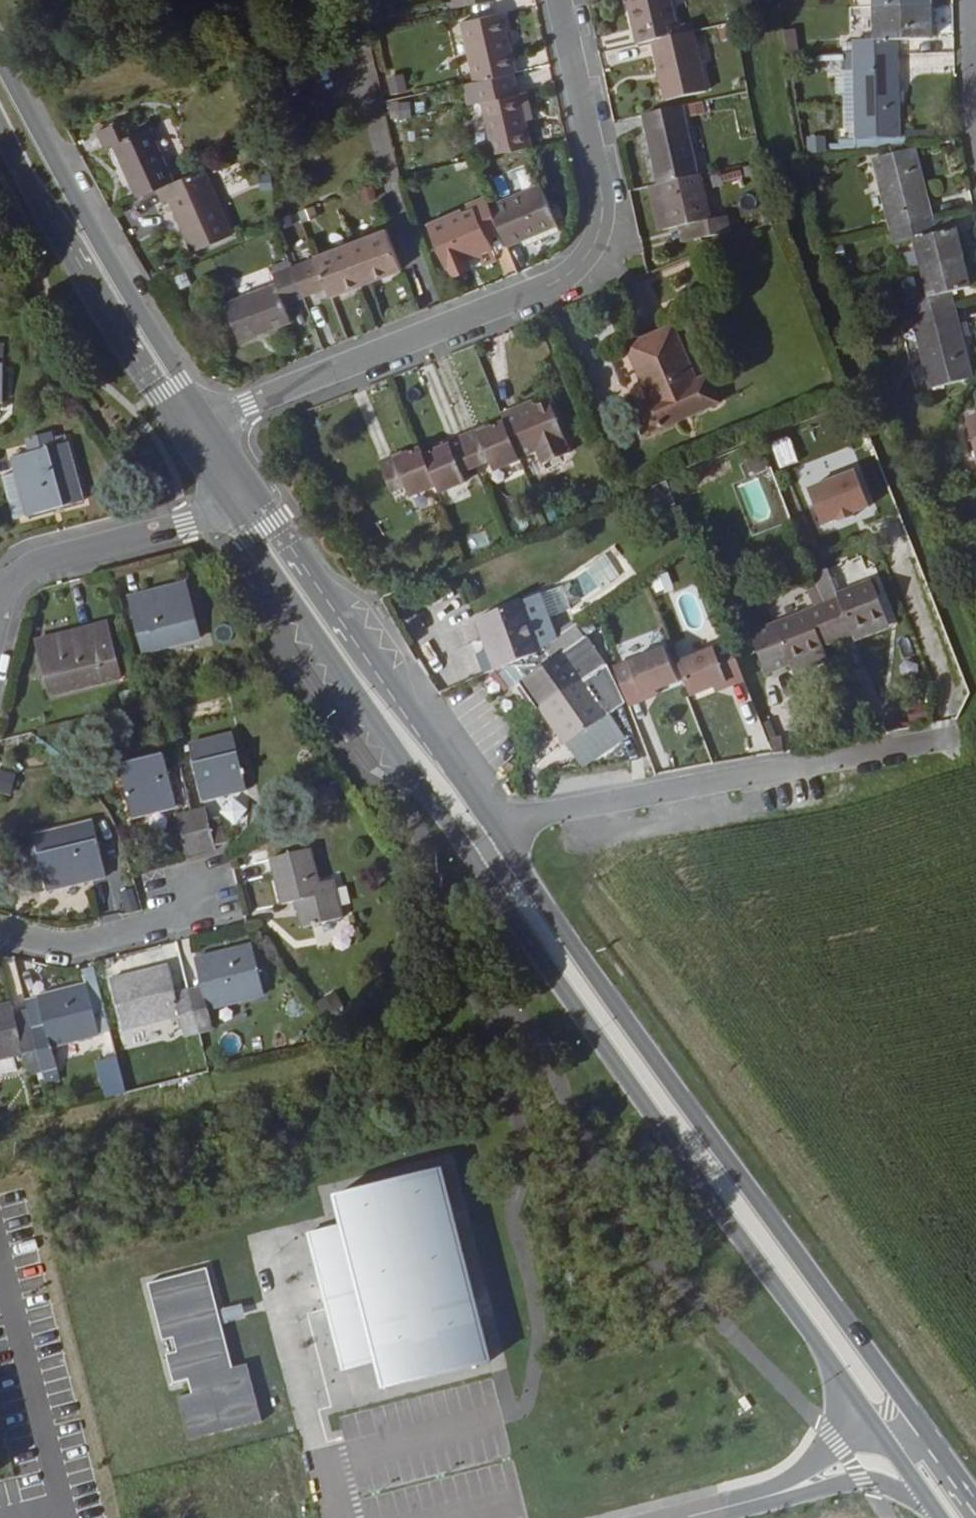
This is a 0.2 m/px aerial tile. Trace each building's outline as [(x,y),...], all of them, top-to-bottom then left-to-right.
[(692,0),(649,0),(657,35),(670,32),(698,27),(692,0)] [(533,65),(517,5),(477,16),(493,75),(530,66),(533,65)] [(932,41),(931,7),(875,8),(876,41),(856,42),(856,56),(898,55),(898,42),(932,41)] [(725,82),(712,24),(698,27),(670,32),(683,91),(725,82)] [(799,54),(795,29),(783,30),(788,56),(799,54)] [(901,137),(898,55),(856,56),(858,138),(901,137)] [(552,137),(538,86),(536,86),(530,66),(493,75),(482,78),(487,99),(498,96),(511,147),(552,137)] [(345,82),(351,99),(369,93),(363,76),(345,82)] [(716,165),(698,94),(659,103),(676,174),(716,165)] [(191,173),(168,118),(156,122),(149,105),(117,118),(125,137),(132,135),(153,188),(171,181),(191,173)] [(934,222),(916,151),(877,160),(895,232),(934,222)] [(245,230),(218,163),(191,173),(171,181),(176,195),(183,192),(205,246),(245,230)] [(730,210),(718,164),(716,165),(676,174),(687,219),(698,217),(698,215),(716,212),(720,228),(748,222),(745,207),(730,210)] [(580,215),(562,174),(511,196),(523,225),(528,238),(580,215)] [(687,219),(676,174),(668,176),(680,221),(687,219)] [(514,239),(510,230),(523,225),(511,196),(509,192),(491,200),(493,204),(452,221),(468,261),(470,260),(472,264),(491,256),(489,251),(501,246),(500,245),(514,239)] [(720,228),(716,212),(698,215),(698,217),(702,232),(720,228)] [(963,260),(953,218),(934,222),(895,232),(898,244),(917,240),(924,270),(963,260)] [(354,291),(426,262),(409,221),(337,251),(338,252),(314,261),(327,293),(351,283),(354,291)] [(898,244),(895,232),(893,232),(888,236),(890,244),(893,245),(898,244)] [(519,252),(514,239),(500,245),(501,246),(505,257),(519,252)] [(474,270),(493,262),(491,256),(472,264),(474,270)] [(971,291),(963,260),(924,270),(932,299),(913,304),(916,317),(955,307),(952,295),(971,291)] [(318,316),(312,300),(327,293),(314,261),(297,268),(302,279),(250,301),(265,338),(318,316)] [(237,294),(258,286),(254,275),(233,283),(237,294)] [(975,317),(975,304),(964,307),(967,319),(975,317)] [(973,380),(955,307),(916,317),(934,390),(973,380)] [(640,415),(653,440),(723,410),(712,383),(700,388),(676,335),(630,355),(654,408),(640,415)] [(8,404),(10,345),(0,345),(0,403),(8,404)] [(566,446),(551,408),(521,419),(519,414),(502,420),(505,428),(519,463),(538,457),(543,471),(570,460),(565,447),(566,446)] [(967,418),(975,457),(975,416),(967,418)] [(519,463),(505,428),(492,434),(479,439),(478,435),(463,441),(475,472),(490,467),(493,476),(520,465),(519,463)] [(479,439),(492,434),(491,430),(478,435),(479,439)] [(475,472),(463,441),(448,447),(449,451),(437,455),(424,460),(436,492),(439,498),(465,488),(462,478),(475,472)] [(86,503),(71,444),(17,457),(21,473),(32,517),(86,503)] [(437,455),(449,451),(448,447),(436,452),(437,455)] [(424,460),(421,453),(406,459),(394,464),(393,461),(379,467),(391,498),(405,493),(409,502),(436,492),(424,460)] [(788,472),(781,456),(771,460),(777,476),(788,472)] [(777,476),(771,460),(767,462),(773,477),(777,476)] [(32,517),(21,473),(9,476),(20,519),(32,517)] [(668,481),(651,486),(657,509),(675,504),(668,481)] [(561,504),(545,509),(550,523),(566,518),(561,504)] [(666,571),(649,580),(657,596),(674,588),(666,571)] [(886,626),(868,582),(839,594),(841,598),(827,604),(842,643),(857,638),(886,626)] [(130,597),(144,652),(199,639),(186,584),(130,597)] [(558,588),(544,591),(548,612),(562,609),(558,588)] [(828,649),(842,643),(827,604),(752,634),(770,678),(794,669),(812,662),(816,672),(833,665),(828,649)] [(548,654),(528,608),(484,625),(497,655),(503,652),(512,671),(522,667),(549,655),(548,654)] [(38,641),(51,696),(124,677),(110,623),(38,641)] [(859,644),(889,632),(886,626),(857,638),(859,644)] [(550,711),(616,671),(597,639),(561,660),(556,651),(548,654),(549,655),(522,667),(533,687),(550,711)] [(753,688),(738,650),(687,670),(699,704),(722,695),(735,690),(736,694),(753,688)] [(687,688),(673,654),(622,675),(638,713),(654,707),(652,702),(665,697),(687,688)] [(816,672),(812,662),(794,669),(798,679),(816,672)] [(631,708),(616,671),(550,711),(576,748),(631,708)] [(736,694),(735,690),(722,695),(724,699),(736,694)] [(654,707),(667,702),(665,697),(652,702),(654,707)] [(193,745),(206,799),(248,789),(235,735),(193,745)] [(121,763),(135,817),(178,807),(164,753),(121,763)] [(12,795),(17,773),(0,769),(0,792),(12,795)] [(219,850),(209,810),(195,813),(205,853),(219,850)] [(205,853),(195,813),(181,817),(191,857),(205,853)] [(36,839),(50,893),(109,878),(96,824),(36,839)] [(291,902),(298,928),(336,920),(327,888),(326,880),(313,884),(305,851),(264,861),(276,905),(291,902)] [(139,908),(132,889),(119,893),(126,913),(139,908)] [(258,996),(246,948),(199,960),(206,990),(192,993),(202,1033),(216,1030),(211,1008),(258,996)] [(202,1033),(192,993),(179,997),(172,967),(123,979),(135,1027),(184,1015),(189,1037),(202,1033)] [(117,1032),(103,975),(88,979),(90,988),(102,1036),(117,1032)] [(102,1036),(90,988),(42,1001),(49,1030),(36,1034),(46,1073),(59,1070),(54,1048),(102,1036)] [(49,1030),(42,1001),(29,1004),(30,1010),(36,1034),(49,1030)] [(36,1034),(23,1037),(17,1014),(15,1007),(0,1011),(0,1061),(28,1055),(33,1076),(46,1073),(36,1034)] [(36,1034),(30,1010),(17,1014),(23,1037),(36,1034)] [(132,1093),(123,1056),(103,1061),(113,1098),(132,1093)] [(488,1371),(442,1175),(339,1200),(346,1229),(312,1237),(345,1376),(379,1368),(385,1395),(488,1371)] [(0,1210),(0,1262),(35,1254),(23,1204),(0,1210)] [(205,1269),(150,1286),(187,1439),(262,1423),(248,1366),(230,1367),(205,1269)] [(217,1309),(220,1322),(242,1317),(239,1304),(217,1309)] [(744,1397),(738,1402),(747,1414),(753,1409),(744,1397)]
